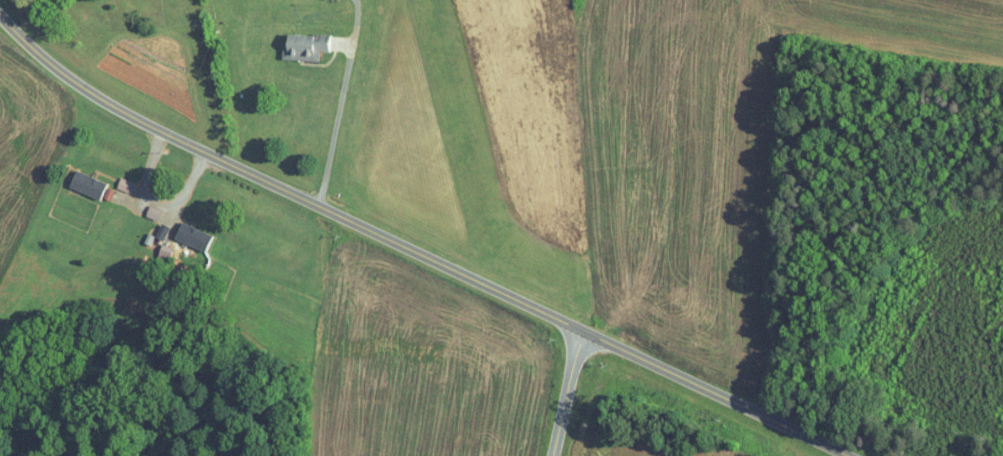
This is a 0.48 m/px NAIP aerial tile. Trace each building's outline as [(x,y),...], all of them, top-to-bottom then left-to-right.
[(320,51),(330,51),(330,41),(316,41),(316,34),(288,33),(288,42),(282,42),(282,59),(319,60),(320,51)] [(100,200),(107,183),(76,169),(69,186),(100,200)] [(127,192),(131,181),(120,177),(116,188),(127,192)] [(156,220),(160,210),(149,205),(145,215),(156,220)] [(212,235),(182,221),(175,238),(205,252),(212,235)] [(154,236),(162,240),(168,226),(161,223),(154,236)] [(172,249),(161,244),(155,260),(167,264),(172,249)]
